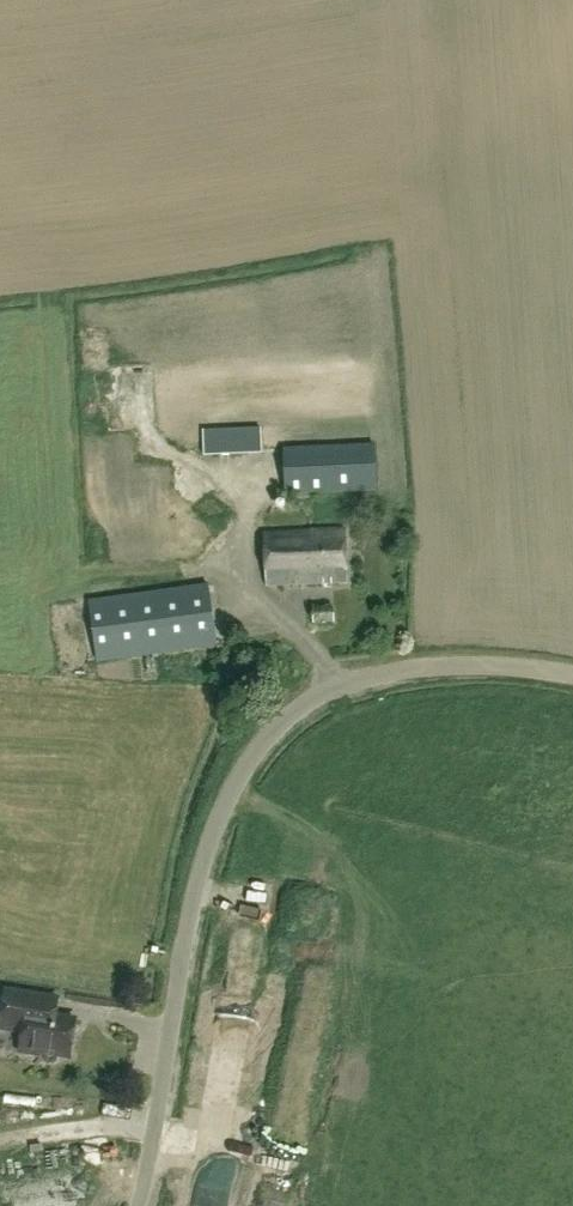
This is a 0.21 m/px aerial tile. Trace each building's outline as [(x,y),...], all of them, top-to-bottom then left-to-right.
[(91,366),(106,365),(104,346),(89,347),(91,366)] [(128,431),(147,430),(143,367),(124,368),(128,431)] [(263,451),(281,450),(279,425),(260,426),(260,428),(250,428),(251,454),(263,453),(263,451)] [(285,496),(377,491),(374,444),(285,449),(284,449),(285,496)] [(266,587),(347,582),(344,528),(263,533),(266,587)] [(97,661),(216,645),(207,585),(88,602),(97,661)] [(313,623),(333,623),(333,607),(313,608),(313,623)] [(20,1051),(39,1054),(39,1051),(69,1056),(75,1020),(55,1017),(57,999),(5,991),(0,1025),(0,1027),(23,1031),(20,1051)] [(40,1107),(42,1096),(10,1092),(9,1103),(40,1107)]
